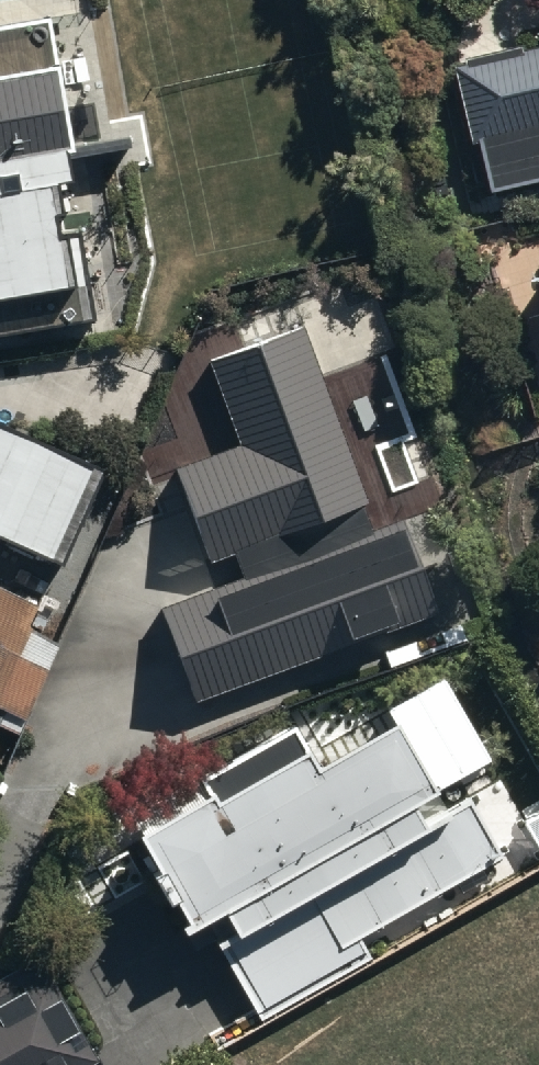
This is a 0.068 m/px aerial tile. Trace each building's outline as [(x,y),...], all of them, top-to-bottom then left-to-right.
[(94,317),(79,229),(56,233),(51,208),(68,205),(58,147),(69,145),(46,12),(0,19),(0,332),(94,317)] [(455,67),(474,146),(481,144),(492,190),(538,179),(538,47),(455,67)] [(301,324),(205,357),(234,440),(173,462),(207,558),(230,550),(237,570),(158,598),(194,698),(407,623),(301,324)] [(0,421),(0,534),(55,560),(98,466),(0,421)] [(23,712),(44,662),(18,651),(41,597),(0,580),(0,703),(23,712)] [(204,784),(131,822),(149,857),(143,860),(160,892),(168,888),(179,909),(172,913),(177,923),(219,902),(229,921),(211,930),(255,1016),(373,956),(360,931),(500,859),(467,793),(419,818),(410,801),(432,790),(391,712),(310,754),(303,740),(207,789),(204,784)] [(96,1058),(38,952),(0,973),(0,1064),(83,1064),(96,1058)]
